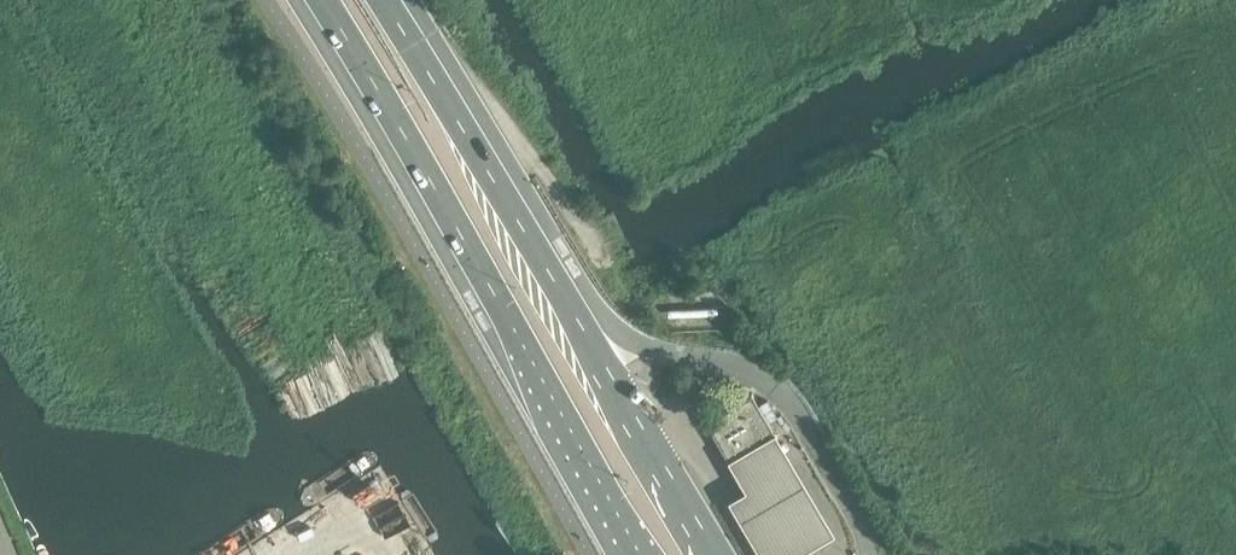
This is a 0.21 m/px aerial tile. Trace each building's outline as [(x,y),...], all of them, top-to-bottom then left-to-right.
[(706,420),(729,460),(775,433),(752,393),(706,420)] [(775,433),(729,460),(748,494),(741,497),(726,505),(755,554),(792,554),(830,534),(775,433)]
